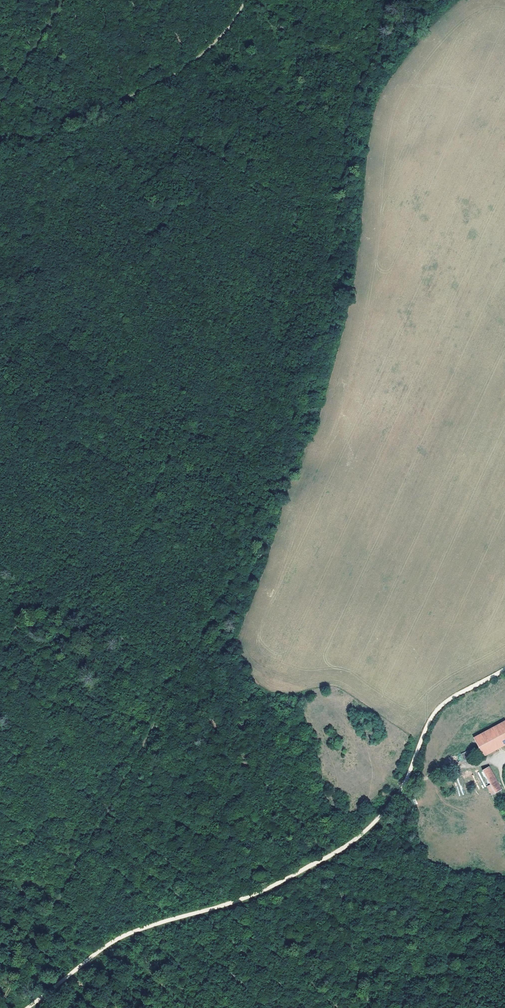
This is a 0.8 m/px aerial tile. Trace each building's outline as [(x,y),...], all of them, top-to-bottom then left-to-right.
[(474,745),(484,761),(493,757),(504,750),(504,726),(474,745)] [(490,769),(482,772),(498,799),(504,796),(490,769)]
